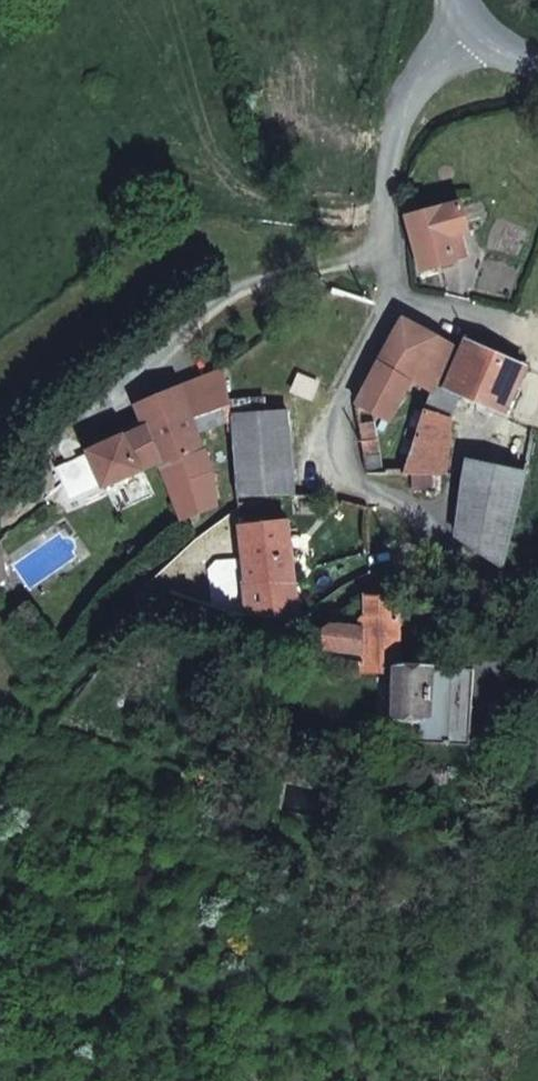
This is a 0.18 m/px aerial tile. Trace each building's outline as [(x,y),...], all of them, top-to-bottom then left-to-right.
[(422,270),(457,261),(450,237),(461,233),(469,231),(461,202),(408,216),(422,270)] [(461,233),(450,237),(457,261),(468,258),(461,233)] [(438,337),(404,318),(380,362),(412,381),(438,337)] [(459,348),(438,337),(412,380),(412,381),(431,392),(435,384),(437,384),(459,348)] [(486,349),(466,340),(463,347),(483,356),(486,349)] [(514,361),(486,349),(483,356),(463,347),(462,350),(446,387),(506,413),(522,377),(526,367),(514,361)] [(412,381),(380,362),(357,405),(390,422),(412,381)] [(230,401),(226,375),(225,370),(187,385),(181,388),(199,434),(232,420),(232,415),(230,401)] [(316,386),(298,379),(294,391),(312,397),(316,386)] [(459,393),(437,384),(435,384),(431,392),(424,409),(451,418),(459,393)] [(206,452),(181,388),(137,406),(146,429),(161,463),(164,470),(206,452)] [(263,398),(230,401),(232,415),(264,412),(263,398)] [(450,422),(451,418),(424,409),(404,474),(447,474),(450,422)] [(264,412),(232,415),(237,497),(294,495),(289,411),(264,412)] [(376,440),(373,422),(359,424),(362,442),(376,440)] [(161,463),(146,429),(127,437),(143,471),(161,463)] [(143,471),(127,437),(125,434),(88,451),(104,488),(143,471)] [(379,455),(376,440),(362,442),(365,458),(379,455)] [(104,488),(88,451),(38,480),(50,502),(56,511),(104,488)] [(213,471),(206,452),(164,470),(182,517),(217,504),(213,471)] [(382,474),(379,455),(365,458),(368,474),(382,474)] [(526,472),(468,460),(466,474),(458,536),(503,568),(526,472)] [(288,522),(241,528),(247,584),(295,582),(288,522)] [(240,550),(225,551),(208,558),(187,574),(173,593),(174,595),(236,615),(240,550)] [(295,582),(247,584),(251,616),(299,619),(295,582)] [(400,667),(400,595),(375,595),(368,595),(367,596),(367,598),(366,616),(361,616),(362,627),(362,653),(362,666),(362,671),(396,671),(400,671),(400,667)] [(362,627),(330,622),(323,627),(321,648),(356,652),(362,653),(362,627)] [(321,648),(323,627),(304,639),(304,647),(321,648)] [(431,716),(432,668),(400,667),(400,671),(396,671),(394,716),(431,716)] [(470,745),(475,669),(432,668),(431,716),(394,716),(393,742),(470,745)]
